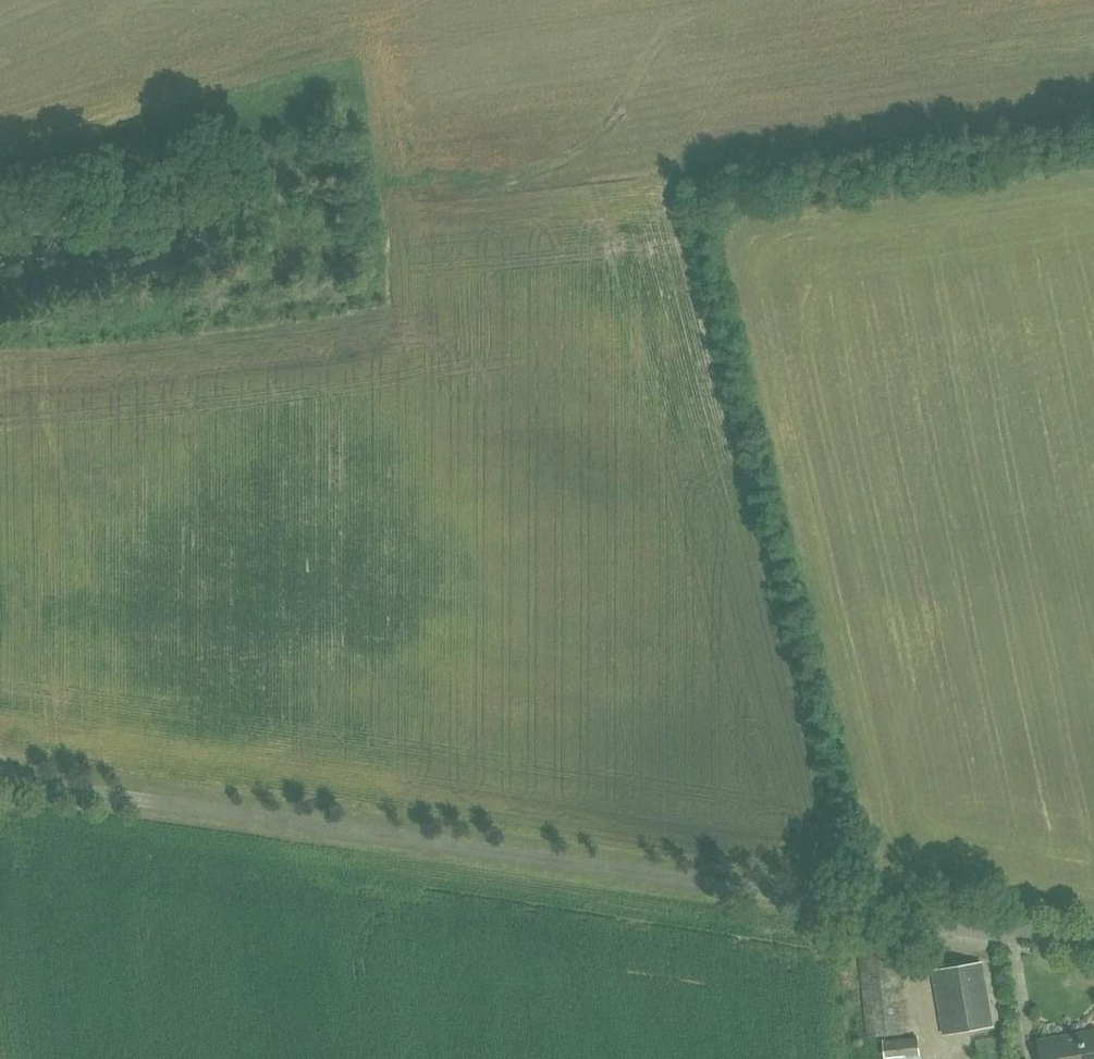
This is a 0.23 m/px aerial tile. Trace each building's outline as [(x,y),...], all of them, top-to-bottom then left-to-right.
[(859,946),(866,1039),(905,1034),(897,941),(859,946)] [(993,1026),(982,963),(934,971),(945,1034),(993,1026)] [(1057,1038),(1039,1041),(1042,1058),(1093,1058),(1093,1032),(1057,1038)] [(920,1037),(883,1040),(864,1041),(866,1058),(922,1058),(920,1037)]
